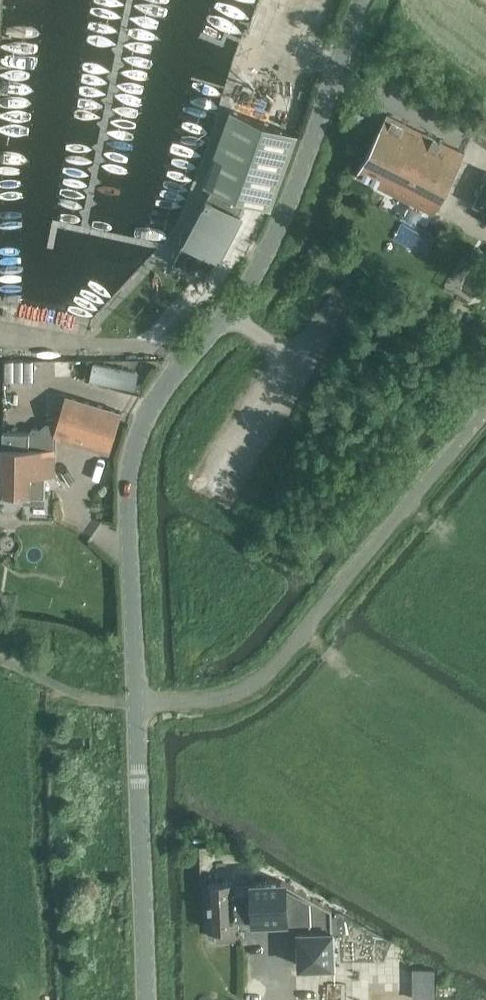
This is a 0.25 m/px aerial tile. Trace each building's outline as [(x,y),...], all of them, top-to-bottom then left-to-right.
[(230,114),(203,189),(270,214),(298,139),(230,114)] [(435,213),(465,154),(387,114),(357,175),(435,213)] [(475,202),(485,206),(485,177),(475,202)] [(209,192),(175,258),(210,277),(245,211),(209,192)] [(5,357),(4,376),(34,377),(34,358),(5,357)] [(94,361),(91,377),(125,383),(128,367),(94,361)] [(7,378),(6,407),(30,407),(31,379),(7,378)] [(67,395),(56,433),(110,449),(122,412),(67,395)] [(56,433),(56,423),(46,423),(46,432),(42,432),(42,431),(41,430),(40,429),(39,428),(38,427),(36,427),(34,428),(32,429),(31,429),(31,430),(30,431),(30,432),(3,432),(3,466),(0,466),(0,491),(1,491),(1,493),(5,493),(5,492),(24,492),(24,496),(25,496),(25,501),(43,501),(43,497),(46,497),(46,470),(55,471),(56,433)] [(80,738),(81,739),(89,738),(90,748),(82,748),(82,749),(91,749),(91,743),(90,738),(80,738)] [(252,881),(238,882),(240,921),(253,920),(253,921),(289,920),(289,918),(310,917),(310,930),(333,929),(333,916),(332,914),(332,907),(281,879),(252,880),(252,881)] [(233,881),(209,882),(211,929),(217,929),(217,939),(235,938),(235,928),(239,928),(239,922),(240,922),(240,921),(238,882),(234,882),(233,882),(233,881)] [(310,930),(299,931),(300,966),(335,964),(334,929),(333,929),(310,930)] [(436,966),(416,966),(417,995),(437,995),(436,966)]
